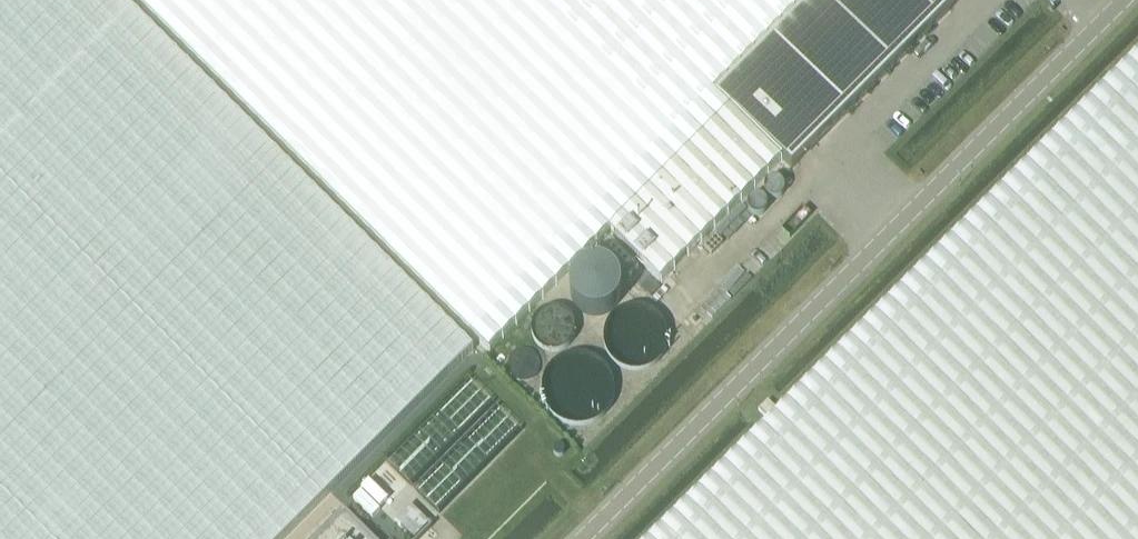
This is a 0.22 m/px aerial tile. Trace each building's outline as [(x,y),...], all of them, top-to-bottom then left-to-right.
[(473,350),(282,158),(124,0),(0,0),(0,538),(285,538),(473,350)] [(489,351),(609,230),(660,282),(782,159),(792,168),(958,0),(134,0),(489,351)] [(659,538),(1137,538),(1137,63),(659,538)] [(601,248),(629,276),(639,267),(610,239),(601,248)] [(617,275),(614,271),(611,268),(607,266),(603,265),(599,264),(595,264),(591,264),(586,266),(583,268),(579,270),(576,273),(574,277),(572,281),(571,285),(571,289),(571,294),(572,298),(574,302),(576,306),(579,309),(583,311),(587,313),(591,315),(595,315),(600,315),(604,314),(608,312),(612,310),(615,307),(618,304),(620,300),(621,295),(622,291),(622,287),(621,282),(619,278),(617,275)]
